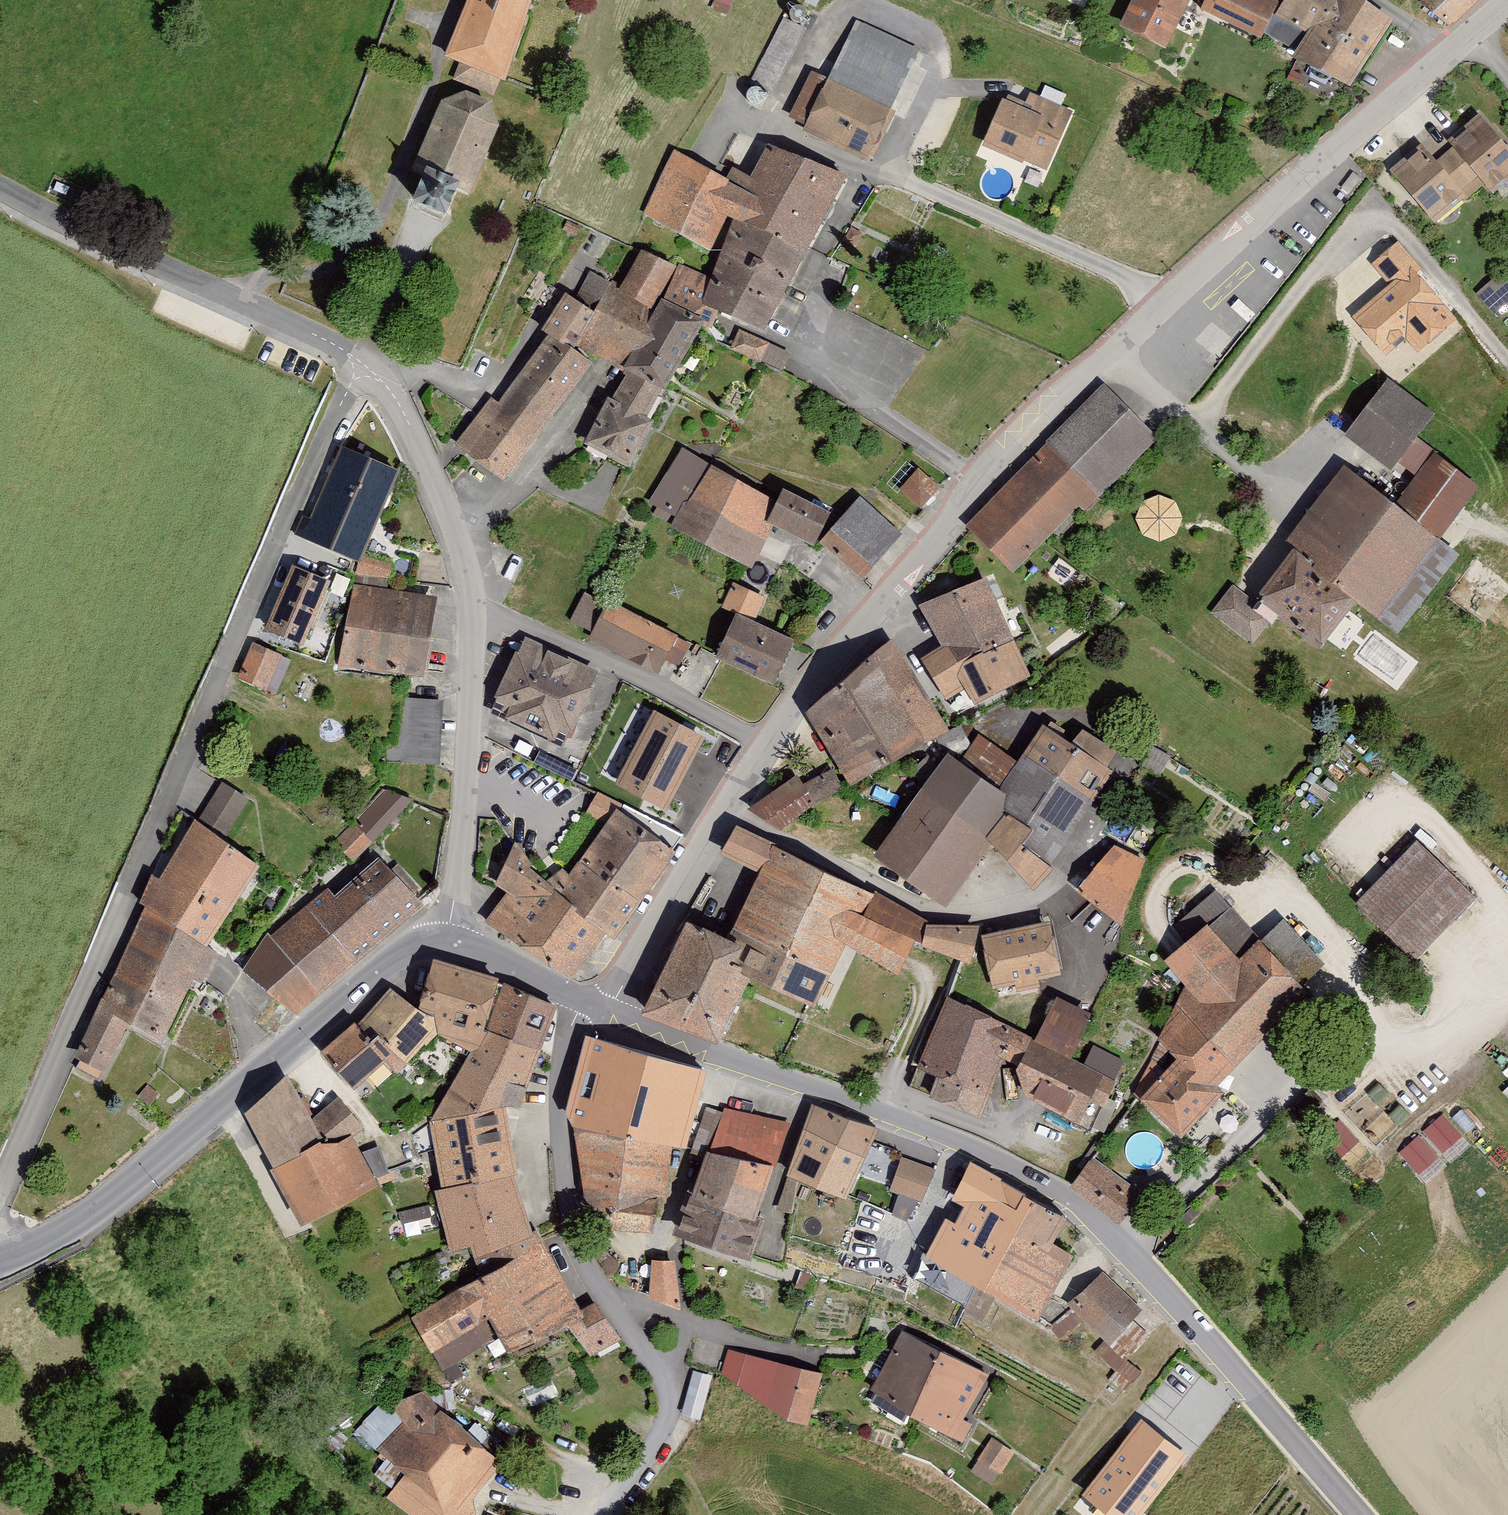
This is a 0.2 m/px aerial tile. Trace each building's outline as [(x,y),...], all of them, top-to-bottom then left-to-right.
[(443,58),(458,66),(453,83),(492,98),(496,80),(505,83),(532,0),(467,0),(443,58)] [(734,0),(714,0),(712,8),(731,12),(734,0)] [(1120,33),(1164,52),(1193,0),(1135,0),(1120,33)] [(1258,43),(1280,3),(1272,0),(1209,0),(1203,15),(1258,43)] [(1297,64),(1353,88),(1389,24),(1349,0),(1290,0),(1278,21),(1309,36),(1297,64)] [(1422,4),(1452,27),(1480,0),(1424,0),(1422,4)] [(797,47),(804,25),(780,17),(773,39),(797,47)] [(808,76),(786,124),(868,161),(914,58),(853,31),(828,86),(808,76)] [(1012,76),(988,130),(1059,160),(1082,107),(1012,76)] [(440,103),(406,176),(424,183),(414,204),(447,217),(455,196),(466,200),(496,131),(489,112),(462,101),(440,103)] [(1452,145),(1494,197),(1507,184),(1507,146),(1482,115),(1452,145)] [(1436,166),(1419,147),(1391,175),(1436,225),(1476,193),(1447,157),(1436,166)] [(644,219),(708,252),(722,219),(730,223),(802,252),(846,179),(767,150),(750,180),(733,171),(725,181),(675,155),(644,219)] [(730,223),(702,306),(768,331),(802,252),(730,223)] [(1398,241),(1371,265),(1389,285),(1352,318),(1386,357),(1406,339),(1419,353),(1458,319),(1445,305),(1435,293),(1418,274),(1422,270),(1398,241)] [(678,269),(641,255),(615,296),(650,316),(660,300),(678,269)] [(563,295),(541,334),(551,340),(591,362),(627,378),(660,395),(662,396),(702,324),(660,300),(650,316),(615,296),(588,279),(573,300),(563,295)] [(484,407),(454,450),(505,485),(591,362),(551,340),(498,417),(484,407)] [(609,401),(585,448),(628,470),(652,424),(646,421),(660,395),(627,378),(614,404),(609,401)] [(1388,384),(1350,433),(1391,464),(1429,415),(1388,384)] [(1155,442),(1101,392),(1045,445),(966,529),(1011,573),(1077,508),(1083,514),(1155,442)] [(778,505),(683,452),(651,503),(674,518),(671,529),(751,574),(775,530),(767,525),(778,505)] [(345,453),(307,544),(332,554),(370,463),(345,453)] [(925,507),(943,483),(907,456),(889,480),(925,507)] [(1437,541),(1478,489),(1432,458),(1400,508),(1437,541)] [(370,463),(332,554),(359,565),(397,475),(370,463)] [(1358,604),(1400,635),(1459,560),(1437,541),(1400,508),(1344,470),(1317,506),(1284,548),(1294,555),(1358,604)] [(831,517),(784,495),(778,505),(767,525),(775,530),(816,550),(831,517)] [(824,546),(861,580),(898,541),(861,507),(824,546)] [(1259,598),(1322,648),(1358,604),(1294,555),(1259,598)] [(291,571),(265,635),(304,651),(330,586),(291,571)] [(351,584),(337,668),(427,682),(440,599),(351,584)] [(1022,678),(986,587),(913,610),(935,648),(908,673),(881,639),(803,715),(827,755),(848,790),(946,739),(932,711),(971,679),(989,698),(1022,678)] [(735,617),(715,663),(775,689),(795,643),(753,625),(763,601),(732,588),(722,611),(735,617)] [(1231,589),(1208,616),(1252,648),(1272,619),(1231,589)] [(677,639),(608,608),(592,642),(657,678),(677,639)] [(564,747),(597,671),(526,636),(490,713),(564,747)] [(254,647),(238,681),(264,693),(280,659),(254,647)] [(442,761),(445,697),(401,695),(398,759),(442,761)] [(652,711),(637,744),(686,772),(705,736),(652,711)] [(992,848),(1031,888),(1087,812),(1122,759),(1083,732),(1073,747),(1045,726),(995,792),(1012,803),(992,848)] [(686,772),(637,744),(616,783),(667,812),(686,772)] [(827,755),(750,810),(789,831),(848,790),(827,755)] [(946,759),(873,860),(948,908),(992,848),(1012,803),(995,792),(946,759)] [(205,813),(235,827),(251,794),(221,779),(205,813)] [(383,791),(335,842),(355,861),(409,803),(383,791)] [(555,891),(586,917),(645,830),(617,809),(567,877),(562,872),(555,891)] [(848,949),(897,979),(912,949),(923,950),(928,929),(874,900),(737,825),(721,858),(758,874),(730,943),(747,951),(737,972),(753,981),(814,1009),(848,949)] [(203,949),(259,868),(193,829),(158,881),(152,877),(141,910),(203,949)] [(586,917),(614,940),(676,852),(645,830),(586,917)] [(1113,845),(1075,893),(1120,925),(1141,866),(1113,845)] [(488,927),(515,946),(555,891),(547,883),(516,847),(495,886),(506,894),(488,927)] [(1417,847),(1358,908),(1414,967),(1478,904),(1417,847)] [(268,937),(241,975),(297,1016),(425,904),(381,860),(333,901),(326,892),(268,937)] [(515,946),(567,982),(586,917),(555,891),(515,946)] [(1179,1061),(1141,1104),(1181,1136),(1221,1095),(1213,1087),(1309,997),(1300,988),(1324,966),(1281,921),(1257,944),(1212,894),(1173,926),(1186,946),(1165,966),(1183,989),(1158,1044),(1179,1061)] [(102,999),(130,1028),(158,1045),(192,984),(203,992),(217,959),(203,949),(141,910),(102,999)] [(1048,923),(980,926),(983,947),(992,988),(1062,975),(1048,923)] [(923,950),(971,967),(983,947),(980,926),(928,929),(923,950)] [(644,1012),(716,1043),(753,981),(737,972),(747,951),(730,943),(702,930),(698,937),(685,931),(644,1012)] [(505,990),(434,963),(420,1014),(439,1028),(433,1034),(473,1052),(483,1035),(505,990)] [(553,1010),(505,990),(483,1035),(537,1055),(553,1010)] [(420,1014),(390,993),(359,1029),(406,1069),(433,1034),(439,1028),(420,1014)] [(102,999),(71,1069),(102,1086),(131,1029),(102,999)] [(1034,1044),(944,1000),(917,1069),(935,1077),(927,1098),(984,1121),(1002,1061),(1021,1067),(1034,1044)] [(1078,1130),(1104,1080),(1072,1063),(1091,1020),(1056,1003),(1034,1044),(1021,1067),(1017,1076),(1022,1105),(1078,1130)] [(359,1029),(320,1058),(354,1094),(383,1066),(396,1078),(406,1069),(359,1029)] [(537,1055),(483,1035),(473,1052),(430,1128),(504,1113),(522,1109),(537,1055)] [(703,1075),(586,1037),(568,1115),(572,1126),(686,1149),(703,1075)] [(311,1123),(284,1081),(247,1118),(304,1229),(379,1187),(352,1145),(364,1133),(337,1104),(311,1123)] [(726,1108),(682,1238),(745,1261),(792,1127),(726,1108)] [(812,1111),(790,1176),(843,1200),(872,1134),(812,1111)] [(1445,1153),(1448,1157),(1469,1140),(1446,1111),(1397,1149),(1418,1175),(1445,1153)] [(517,1177),(504,1113),(430,1128),(443,1193),(517,1177)] [(686,1149),(572,1126),(594,1223),(651,1234),(656,1208),(664,1207),(667,1153),(683,1154),(686,1149)] [(384,1144),(370,1148),(377,1171),(390,1167),(384,1144)] [(1147,1190),(1093,1155),(1073,1186),(1123,1222),(1147,1190)] [(866,1184),(857,1205),(893,1226),(904,1200),(919,1207),(934,1174),(902,1162),(889,1197),(866,1184)] [(969,1316),(1032,1206),(971,1163),(949,1202),(954,1206),(911,1282),(969,1316)] [(443,1193),(435,1195),(450,1255),(472,1249),(474,1258),(531,1236),(517,1177),(443,1193)] [(428,1203),(402,1209),(407,1231),(433,1226),(428,1203)] [(1000,1299),(1040,1318),(1073,1258),(1052,1243),(1067,1221),(1032,1206),(969,1316),(986,1323),(1000,1299)] [(481,1279),(409,1319),(444,1374),(497,1340),(512,1359),(564,1333),(575,1317),(531,1236),(474,1258),(481,1279)] [(676,1265),(652,1268),(649,1300),(680,1314),(676,1265)] [(1138,1321),(1099,1281),(1066,1309),(1112,1350),(1138,1321)] [(621,1339),(594,1304),(580,1311),(570,1329),(589,1357),(621,1339)] [(941,1353),(903,1333),(868,1394),(909,1418),(941,1353)] [(986,1378),(941,1353),(909,1418),(960,1447),(972,1426),(964,1418),(986,1378)] [(732,1354),(723,1383),(789,1420),(808,1425),(820,1378),(732,1354)] [(693,1378),(681,1419),(697,1424),(710,1383),(693,1378)] [(384,1498),(404,1514),(474,1514),(468,1502),(500,1465),(414,1390),(365,1441),(404,1479),(384,1498)] [(1081,1495),(1107,1514),(1143,1514),(1188,1455),(1139,1419),(1081,1495)] [(991,1446),(972,1474),(992,1487),(1010,1458),(991,1446)]
